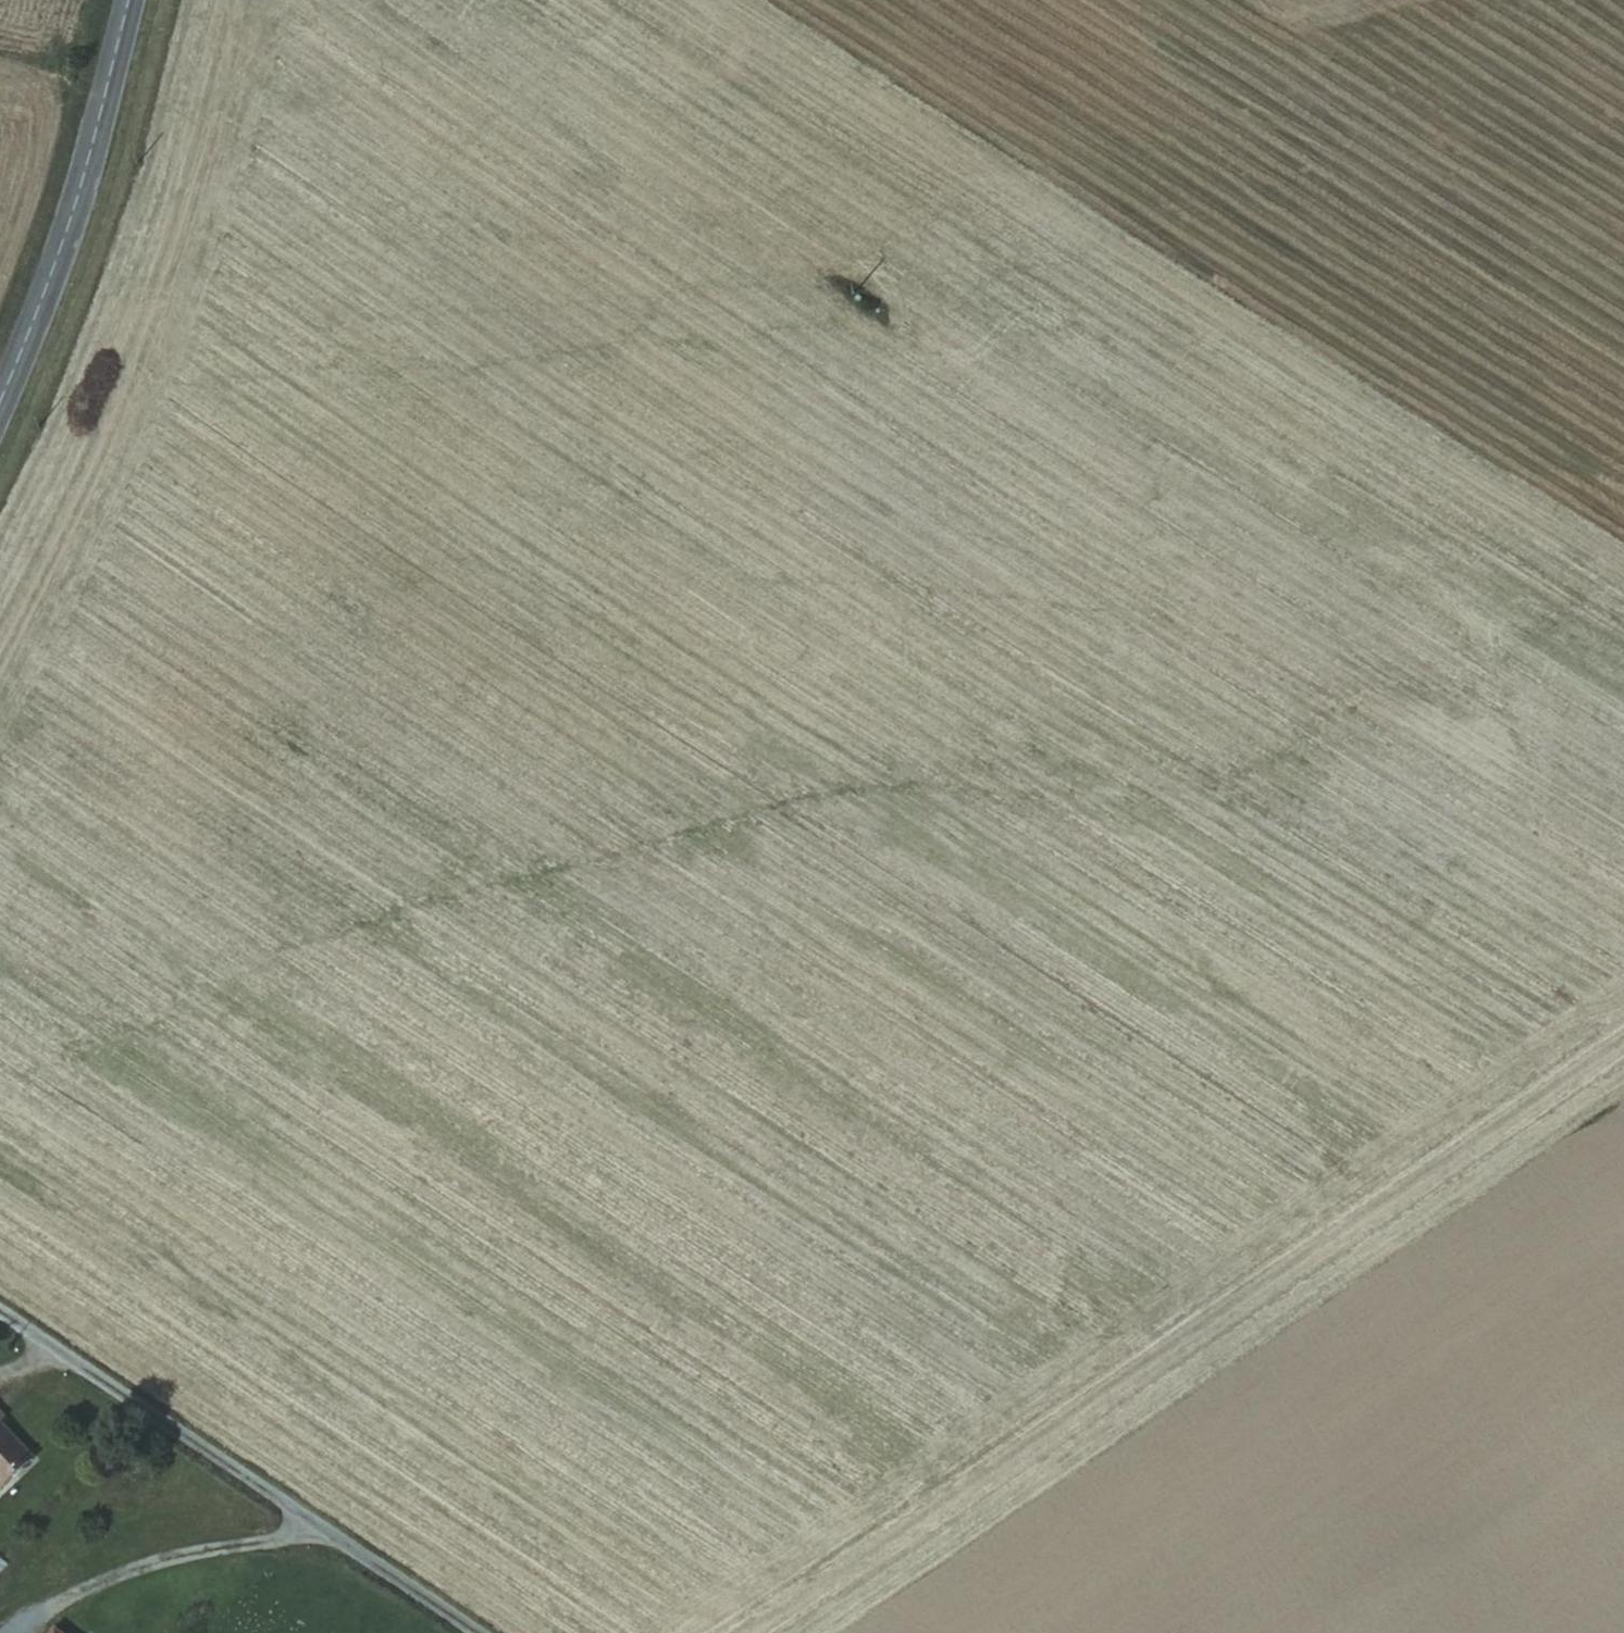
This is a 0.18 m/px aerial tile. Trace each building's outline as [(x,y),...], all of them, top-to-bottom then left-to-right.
[(7,1485),(29,1462),(0,1433),(0,1478),(7,1485)] [(54,1618),(44,1632),(77,1632),(54,1618)]
